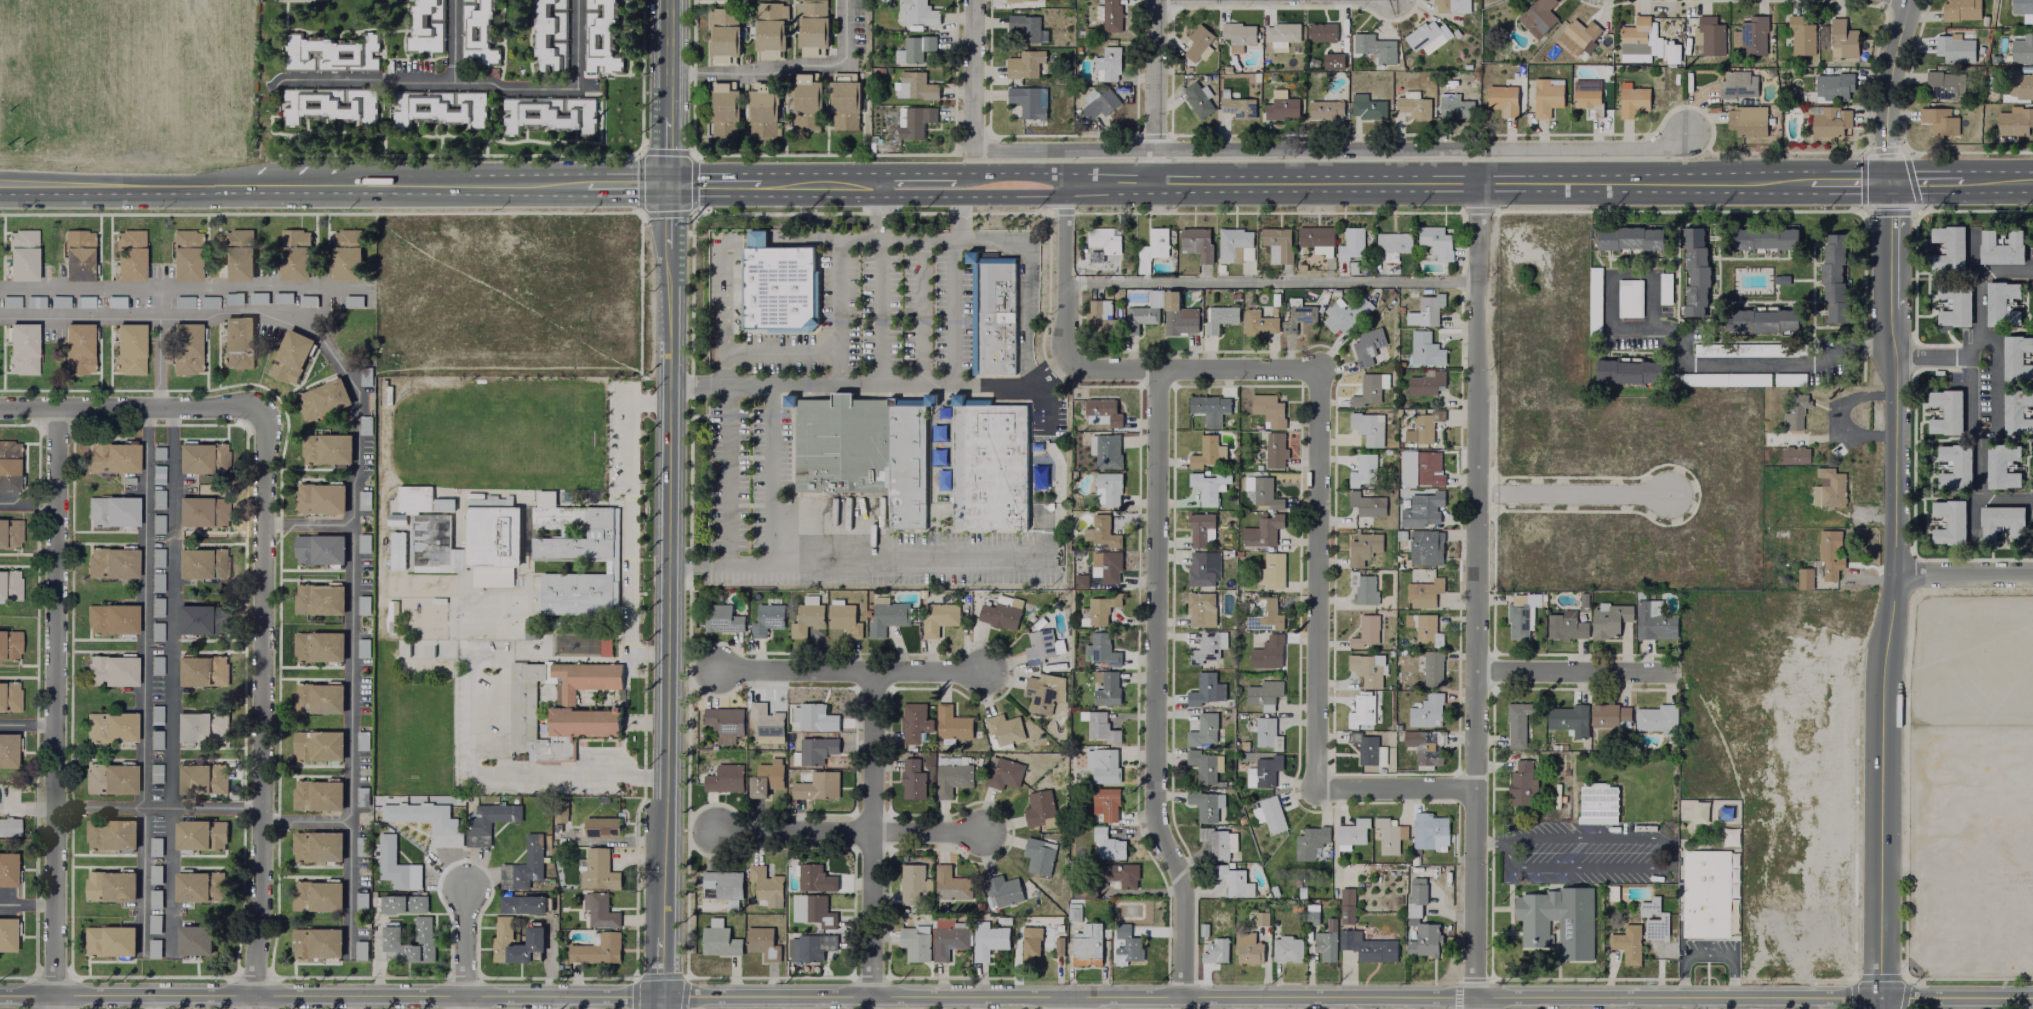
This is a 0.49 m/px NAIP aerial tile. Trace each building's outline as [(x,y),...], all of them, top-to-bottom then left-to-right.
[(414,38),(413,0),(440,0),(441,52),(410,53),(410,38),(414,38)] [(463,64),(464,0),(500,0),(499,65),(463,64)] [(534,73),(536,0),(568,0),(566,74),(534,73)] [(585,72),(586,0),(621,0),(621,73),(585,72)] [(900,21),(900,0),(925,0),(925,3),(928,3),(928,8),(938,8),(938,21),(900,21)] [(1102,3),(1102,0),(1117,0),(1117,3),(1120,3),(1120,29),(1104,29),(1104,18),(1095,18),(1095,3),(1102,3)] [(1432,3),(1432,0),(1468,0),(1467,10),(1437,10),(1437,3),(1432,3)] [(1516,16),(1533,0),(1555,0),(1548,7),(1557,17),(1536,37),(1516,16)] [(1945,2),(1945,0),(1978,0),(1978,17),(1956,17),(1956,19),(1941,19),(1941,2),(1945,2)] [(2009,11),(2009,0),(2032,0),(2032,11),(2009,11)] [(825,2),(824,49),(820,49),(820,56),(800,56),(800,49),(796,49),(796,6),(800,6),(800,2),(825,2)] [(782,5),(782,50),(777,50),(777,58),(762,58),(762,51),(754,51),(753,20),(756,20),(756,5),(782,5)] [(736,12),(735,57),(727,57),(727,64),(711,64),(711,36),(705,36),(705,12),(736,12)] [(1039,13),(1039,40),(1019,40),(1019,26),(1008,26),(1008,13),(1039,13)] [(1648,52),(1619,52),(1619,25),(1631,25),(1631,14),(1648,14),(1648,52)] [(1722,22),(1722,52),(1692,52),(1692,26),(1695,26),(1695,14),(1713,14),(1713,22),(1722,22)] [(1765,15),(1765,53),(1746,53),(1746,46),(1731,46),(1731,29),(1744,29),(1744,14),(1765,15)] [(1813,22),(1813,54),(1790,53),(1790,29),(1785,29),(1785,14),(1801,14),(1801,17),(1804,17),(1804,22),(1813,22)] [(1858,29),(1858,61),(1828,61),(1828,16),(1844,16),(1844,29),(1858,29)] [(1573,17),(1582,25),(1588,18),(1599,27),(1574,54),(1555,37),(1573,17)] [(1432,18),(1437,25),(1442,21),(1452,34),(1421,58),(1404,35),(1424,20),(1426,22),(1432,18)] [(1211,48),(1203,57),(1200,54),(1193,61),(1182,51),(1191,42),(1192,39),(1187,35),(1200,20),(1215,33),(1206,43),(1211,48)] [(1254,23),(1254,42),(1241,42),(1241,49),(1229,49),(1229,35),(1221,35),(1221,20),(1240,20),(1240,23),(1254,23)] [(1299,21),(1299,40),(1286,39),(1286,46),(1271,46),(1271,39),(1264,39),(1265,24),(1272,24),(1272,21),(1299,21)] [(1337,21),(1337,24),(1343,24),(1344,48),(1329,48),(1329,38),(1310,38),(1310,21),(1337,21)] [(1395,39),(1395,62),(1376,62),(1376,50),(1354,50),(1354,31),(1373,32),(1373,39),(1395,39)] [(2022,32),(2032,32),(2032,59),(2009,59),(2010,38),(2022,38),(2022,32)] [(1972,37),(1972,61),(1941,61),(1942,48),(1933,48),(1933,33),(1949,33),(1949,37),(1972,37)] [(935,34),(935,47),(921,47),(921,60),(893,60),(893,47),(903,47),(903,34),(935,34)] [(377,36),(376,70),(286,69),(287,36),(377,36)] [(1679,64),(1679,45),(1666,44),(1665,64),(1679,64)] [(1120,45),(1119,71),(1117,71),(1117,79),(1096,79),(1096,70),(1092,70),(1092,55),(1102,55),(1102,45),(1120,45)] [(1043,49),(1043,61),(1038,61),(1038,76),(1006,75),(1006,55),(1019,55),(1019,49),(1043,49)] [(1321,63),(1317,67),(1307,57),(1310,53),(1321,63)] [(1343,54),(1323,54),(1323,71),(1344,71),(1343,54)] [(1962,70),(1961,91),(1955,91),(1955,96),(1923,96),(1923,69),(1962,70)] [(937,80),(937,95),(899,94),(899,70),(924,70),(924,80),(937,80)] [(1746,70),(1746,73),(1754,73),(1758,75),(1758,96),(1716,96),(1716,77),(1722,77),(1722,70),(1746,70)] [(2032,85),(2032,99),(2007,98),(2007,70),(2032,70),(2032,85)] [(815,73),(815,128),(794,128),(794,111),(790,111),(790,81),(794,82),(794,73),(815,73)] [(1851,74),(1851,88),(1846,88),(1846,99),(1812,98),(1812,74),(1851,74)] [(1560,77),(1560,105),(1547,105),(1547,116),(1534,116),(1535,76),(1560,77)] [(1195,77),(1200,86),(1204,83),(1211,94),(1208,96),(1214,107),(1199,117),(1185,94),(1181,86),(1195,77)] [(1598,78),(1598,115),(1586,115),(1586,105),(1571,105),(1572,78),(1598,78)] [(856,81),(856,131),(832,131),(832,112),(829,112),(829,80),(856,81)] [(734,82),(733,140),(710,140),(710,119),(707,119),(708,88),(711,88),(711,81),(734,82)] [(772,82),(771,140),(748,140),(749,119),(746,119),(746,88),(750,88),(750,82),(772,82)] [(1518,84),(1518,114),(1501,114),(1501,106),(1488,105),(1488,84),(1518,84)] [(1106,86),(1119,101),(1103,114),(1099,109),(1089,117),(1081,108),(1088,102),(1083,96),(1094,86),(1099,92),(1106,86)] [(1253,97),(1253,116),(1233,116),(1233,110),(1221,110),(1221,86),(1234,86),(1234,97),(1253,97)] [(1044,105),(1044,117),(1020,117),(1020,100),(1006,100),(1006,87),(1038,88),(1038,105),(1044,105)] [(1646,88),(1646,108),(1632,108),(1632,116),(1618,116),(1618,87),(1646,88)] [(1418,89),(1418,97),(1430,97),(1430,116),(1395,116),(1396,95),(1404,95),(1404,89),(1418,89)] [(375,91),(375,123),(284,122),(285,90),(375,91)] [(1386,98),(1386,116),(1371,116),(1371,119),(1361,119),(1361,114),(1351,114),(1351,100),(1349,100),(1349,91),(1367,91),(1367,98),(1386,98)] [(1474,99),(1473,116),(1440,115),(1440,92),(1459,92),(1459,99),(1474,99)] [(481,95),(481,124),(393,123),(394,94),(481,95)] [(1297,96),(1297,118),(1264,117),(1264,102),(1272,102),(1272,96),(1297,96)] [(595,100),(595,129),(508,128),(509,99),(595,100)] [(1341,99),(1341,119),(1309,119),(1309,99),(1341,99)] [(2009,106),(2032,106),(2032,124),(2026,124),(2026,133),(1997,133),(1997,110),(2008,110),(2009,106)] [(921,135),(897,136),(896,124),(904,124),(904,108),(934,107),(935,119),(921,119),(921,135)] [(1764,108),(1764,134),(1733,134),(1733,125),(1726,125),(1726,107),(1764,108)] [(1850,107),(1849,124),(1841,124),(1841,134),(1812,134),(1812,110),(1820,111),(1820,107),(1850,107)] [(1957,115),(1957,133),(1930,133),(1930,121),(1918,121),(1918,107),(1948,107),(1948,115),(1957,115)] [(1774,224),(1774,227),(1793,227),(1793,247),(1774,246),(1774,243),(1748,243),(1748,246),(1725,246),(1725,226),(1747,226),(1747,223),(1774,224)] [(1333,226),(1333,247),(1331,247),(1331,253),(1312,253),(1312,244),(1298,244),(1298,225),(1333,226)] [(1453,233),(1452,260),(1435,259),(1435,253),(1430,253),(1430,245),(1428,245),(1428,252),(1421,252),(1421,244),(1418,244),(1418,225),(1444,225),(1444,232),(1453,233)] [(1959,225),(1959,264),(1924,264),(1924,225),(1959,225)] [(1119,233),(1119,253),(1101,253),(1101,245),(1086,245),(1086,226),(1112,227),(1112,233),(1119,233)] [(1148,273),(1136,273),(1137,244),(1148,244),(1148,226),(1167,226),(1167,256),(1148,257),(1148,273)] [(1363,226),(1363,254),(1349,254),(1349,259),(1336,259),(1337,244),(1344,244),(1344,226),(1363,226)] [(1211,240),(1211,261),(1198,261),(1198,249),(1179,249),(1179,227),(1209,227),(1209,240),(1211,240)] [(1252,230),(1252,244),(1240,244),(1240,262),(1232,261),(1232,259),(1223,259),(1223,253),(1219,253),(1219,227),(1233,227),(1233,230),(1252,230)] [(1290,227),(1290,262),(1270,262),(1270,242),(1261,242),(1261,227),(1290,227)] [(2022,227),(2021,263),(1980,263),(1980,227),(1991,227),(1991,241),(2004,241),(2004,227),(2022,227)] [(1645,228),(1645,230),(1667,230),(1667,251),(1643,251),(1643,248),(1619,248),(1619,251),(1598,251),(1598,231),(1618,231),(1618,228),(1645,228)] [(1713,269),(1713,285),(1709,285),(1709,306),(1707,306),(1707,316),(1686,316),(1687,305),(1689,305),(1689,286),(1692,286),(1692,267),(1687,267),(1687,249),(1686,249),(1686,228),(1707,228),(1706,245),(1709,245),(1709,269),(1713,269)] [(34,229),(33,276),(7,276),(7,229),(34,229)] [(143,276),(116,276),(116,229),(144,229),(143,276)] [(312,262),(312,275),(306,275),(279,277),(279,229),(307,229),(306,262),(312,262)] [(1844,229),(1844,241),(1841,241),(1841,261),(1837,261),(1837,279),(1841,279),(1841,298),(1845,298),(1844,319),(1823,319),(1823,299),(1820,299),(1820,280),(1817,280),(1817,259),(1820,259),(1820,240),(1823,240),(1822,229),(1844,229)] [(202,261),(202,277),(172,276),(171,230),(198,230),(198,261),(202,261)] [(251,276),(223,276),(223,230),(251,231),(251,276)] [(359,231),(358,277),(329,277),(330,231),(359,231)] [(92,232),(91,247),(89,247),(89,261),(95,261),(95,273),(89,273),(89,276),(63,275),(63,232),(92,232)] [(1412,232),(1412,251),(1397,251),(1397,261),(1377,261),(1377,232),(1412,232)] [(742,248),(814,248),(813,329),(742,330),(742,248)] [(1252,249),(1242,249),(1242,261),(1253,261),(1252,249)] [(1373,273),(1349,273),(1349,259),(1373,261),(1373,273)] [(1014,264),(1014,375),(977,375),(977,264),(1014,264)] [(1600,265),(1599,334),(1586,334),(1587,265),(1600,265)] [(1670,271),(1670,303),(1657,303),(1658,272),(1670,271)] [(1788,282),(1773,283),(1773,275),(1787,274),(1788,282)] [(1641,278),(1640,316),(1615,316),(1616,278),(1641,278)] [(2020,279),(2019,296),(2003,295),(2002,307),(2019,307),(2019,323),(1983,323),(1983,279),(2020,279)] [(1970,282),(1970,327),(1936,327),(1936,311),(1951,311),(1951,299),(1937,299),(1936,283),(1970,282)] [(241,291),(241,303),(222,302),(222,290),(241,291)] [(1177,291),(1177,308),(1165,310),(1164,290),(1177,291)] [(266,303),(247,303),(247,291),(266,291),(266,303)] [(291,291),(291,303),(272,302),(272,291),(291,291)] [(1445,291),(1445,306),(1441,306),(1441,323),(1405,322),(1405,310),(1418,310),(1418,295),(1436,295),(1436,291),(1445,291)] [(93,293),(93,307),(74,306),(74,293),(93,293)] [(19,294),(19,306),(0,306),(0,294),(19,294)] [(43,294),(43,306),(25,306),(25,294),(43,294)] [(68,294),(68,306),(50,306),(49,294),(68,294)] [(124,295),(124,306),(106,306),(106,294),(124,295)] [(193,306),(173,306),(173,294),(193,294),(193,306)] [(217,294),(217,306),(199,306),(199,294),(217,294)] [(316,294),(316,306),(296,306),(296,294),(316,294)] [(361,307),(343,307),(343,294),(361,294),(361,307)] [(1317,304),(1317,320),(1296,320),(1296,332),(1282,332),(1282,319),(1287,319),(1288,296),(1299,296),(1299,304),(1317,304)] [(1357,323),(1344,334),(1339,327),(1333,332),(1323,320),(1330,314),(1324,307),(1339,296),(1348,306),(1345,308),(1357,323)] [(1110,299),(1110,331),(1084,331),(1084,311),(1088,311),(1088,299),(1110,299)] [(1157,306),(1157,321),(1138,321),(1138,333),(1125,332),(1125,306),(1157,306)] [(1238,306),(1238,322),(1217,321),(1217,333),(1207,333),(1207,306),(1238,306)] [(1748,308),(1773,309),(1773,306),(1794,307),(1794,328),(1775,327),(1775,330),(1745,329),(1725,327),(1727,306),(1748,308)] [(1258,316),(1271,316),(1271,311),(1277,311),(1277,331),(1244,330),(1244,307),(1259,307),(1258,316)] [(1197,318),(1196,333),(1178,332),(1178,335),(1165,335),(1165,310),(1179,310),(1178,318),(1197,318)] [(252,321),(252,366),(222,366),(223,320),(252,321)] [(117,323),(145,323),(145,373),(117,373),(117,323)] [(175,323),(203,323),(203,373),(175,373),(175,323)] [(68,325),(96,325),(96,375),(68,375),(68,325)] [(1378,363),(1358,369),(1354,358),(1351,341),(1358,339),(1356,332),(1381,325),(1386,344),(1374,347),(1378,363)] [(37,326),(36,366),(10,366),(10,326),(37,326)] [(313,338),(293,385),(266,373),(284,326),(313,338)] [(1445,347),(1444,361),(1406,361),(1406,352),(1410,352),(1411,329),(1430,329),(1430,341),(1437,341),(1437,347),(1445,347)] [(2019,362),(2032,362),(2032,377),(2000,376),(2000,334),(2032,333),(2032,349),(2019,349),(2019,362)] [(1805,355),(1692,356),(1692,343),(1805,342),(1805,355)] [(1599,360),(1661,361),(1660,384),(1598,383),(1599,360)] [(371,385),(359,385),(359,366),(371,366),(371,385)] [(1445,370),(1445,384),(1443,384),(1443,387),(1436,387),(1436,394),(1408,393),(1408,375),(1424,375),(1424,370),(1445,370)] [(1805,385),(1668,386),(1668,372),(1805,372),(1805,385)] [(1391,387),(1391,408),(1363,408),(1363,406),(1350,405),(1350,394),(1360,394),(1360,373),(1388,373),(1388,387),(1391,387)] [(347,401),(303,419),(293,394),(337,375),(347,401)] [(2019,417),(2032,417),(2032,431),(2000,431),(2000,387),(2032,387),(2032,403),(2020,403),(2019,417)] [(1958,388),(1958,431),(1925,430),(1925,416),(1938,416),(1938,403),(1925,403),(1925,388),(1958,388)] [(1282,400),(1282,427),(1263,427),(1263,412),(1250,411),(1251,392),(1275,393),(1275,400),(1282,400)] [(1229,396),(1229,412),(1220,412),(1220,427),(1203,427),(1204,410),(1188,410),(1188,394),(1218,394),(1229,396)] [(1806,394),(1806,399),(1810,399),(1810,406),(1802,406),(1802,413),(1801,428),(1782,429),(1783,412),(1791,412),(1791,407),(1788,407),(1788,394),(1806,394)] [(1115,397),(1116,412),(1121,412),(1120,425),(1108,425),(1108,421),(1086,422),(1086,413),(1084,413),(1083,398),(1115,397)] [(795,400),(795,493),(888,493),(887,406),(887,400),(795,400)] [(949,405),(948,418),(937,418),(937,405),(949,405)] [(887,406),(924,406),(924,529),(888,528),(888,493),(887,406)] [(964,407),(1026,406),(1027,529),(965,529),(964,407)] [(1444,409),(1444,419),(1433,419),(1433,441),(1428,441),(1428,446),(1413,446),(1413,439),(1403,439),(1403,428),(1413,428),(1413,413),(1430,413),(1430,408),(1444,409)] [(1389,413),(1389,423),(1383,423),(1383,446),(1363,446),(1364,433),(1356,433),(1356,428),(1349,428),(1349,411),(1359,411),(1389,413)] [(369,415),(368,433),(358,433),(358,415),(369,415)] [(945,423),(945,440),(930,440),(930,423),(945,423)] [(348,433),(348,461),(300,460),(300,433),(348,433)] [(1118,434),(1118,467),(1095,466),(1096,433),(1118,434)] [(1224,444),(1224,458),(1216,458),(1216,462),(1202,462),(1202,466),(1188,466),(1188,453),(1199,453),(1200,433),(1216,433),(1216,444),(1224,444)] [(1285,434),(1285,469),(1266,469),(1266,463),(1255,463),(1255,450),(1266,450),(1266,434),(1285,434)] [(1039,441),(1039,449),(1029,449),(1029,441),(1039,441)] [(2018,441),(2018,457),(2002,457),(2002,470),(2018,470),(2018,485),(1983,485),(1983,441),(2018,441)] [(136,442),(135,469),(87,469),(88,442),(136,442)] [(229,449),(228,470),(175,469),(175,442),(224,442),(224,449),(229,449)] [(1967,442),(1967,485),(1933,485),(1934,470),(1948,470),(1948,457),(1934,457),(1934,442),(1967,442)] [(163,444),(163,458),(152,458),(152,445),(163,444)] [(1791,446),(1796,448),(1802,446),(1808,448),(1808,461),(1780,462),(1780,448),(1784,448),(1791,446)] [(945,463),(929,464),(929,447),(944,447),(945,463)] [(1403,451),(1441,452),(1441,475),(1445,475),(1445,489),(1403,489),(1403,451)] [(1380,456),(1380,465),(1375,465),(1375,481),(1358,481),(1358,486),(1348,486),(1349,470),(1356,470),(1357,453),(1375,453),(1375,456),(1380,456)] [(19,491),(0,492),(0,460),(18,460),(19,491)] [(163,463),(163,482),(151,481),(151,463),(163,463)] [(1046,488),(1031,489),(1030,464),(1045,463),(1046,488)] [(949,469),(948,490),(936,489),(936,468),(949,469)] [(1844,473),(1843,506),(1812,506),(1812,468),(1832,468),(1832,473),(1844,473)] [(1230,472),(1230,482),(1217,482),(1216,505),(1200,505),(1200,485),(1188,485),(1188,472),(1201,472),(1201,476),(1215,476),(1215,472),(1230,472)] [(1121,473),(1121,492),(1118,492),(1118,506),(1104,506),(1104,498),(1095,498),(1096,473),(1121,473)] [(1284,496),(1284,507),(1270,507),(1270,503),(1253,503),(1253,487),(1243,487),(1243,475),(1273,475),(1273,496),(1284,496)] [(342,482),(342,510),(294,510),(294,489),(295,481),(342,482)] [(430,484),(430,509),(395,509),(395,484),(430,484)] [(163,488),(163,507),(151,507),(151,488),(163,488)] [(369,490),(369,508),(357,508),(357,490),(369,490)] [(1445,490),(1445,506),(1437,506),(1437,511),(1439,511),(1439,524),(1423,524),(1423,527),(1401,527),(1401,508),(1410,509),(1411,494),(1433,494),(1433,490),(1445,490)] [(1385,497),(1385,517),(1371,516),(1371,522),(1357,522),(1357,507),(1349,507),(1349,491),(1359,491),(1359,497),(1385,497)] [(136,496),(136,523),(86,522),(86,495),(136,496)] [(227,495),(227,523),(177,522),(177,495),(227,495)] [(454,497),(454,510),(434,510),(434,497),(454,497)] [(1961,498),(1961,542),(1927,541),(1927,526),(1942,526),(1942,513),(1927,513),(1928,497),(1961,498)] [(2021,504),(2020,539),(2005,539),(2005,523),(1994,523),(1994,539),(1976,539),(1977,504),(2021,504)] [(467,508),(518,508),(518,568),(467,568),(467,508)] [(535,509),(617,510),(617,563),(533,562),(533,539),(587,540),(587,531),(536,530),(535,509)] [(162,513),(162,531),(151,531),(151,513),(162,513)] [(407,513),(407,525),(386,525),(387,513),(407,513)] [(1109,513),(1109,532),(1120,532),(1120,546),(1108,546),(1109,542),(1093,542),(1093,538),(1082,538),(1082,526),(1092,526),(1092,513),(1109,513)] [(1217,513),(1216,528),(1214,528),(1214,541),(1206,541),(1205,546),(1190,546),(1190,528),(1187,528),(1187,513),(1217,513)] [(1284,513),(1284,528),(1277,528),(1277,545),(1241,545),(1241,528),(1258,528),(1258,517),(1274,517),(1274,513),(1284,513)] [(451,567),(414,567),(413,515),(451,515),(451,567)] [(22,549),(0,549),(0,520),(22,520),(22,549)] [(408,531),(407,568),(391,568),(391,531),(408,531)] [(1787,531),(1787,542),(1773,542),(1773,531),(1787,531)] [(1836,547),(1836,579),(1822,579),(1821,560),(1819,560),(1818,531),(1840,531),(1840,547),(1836,547)] [(1382,532),(1382,550),(1370,550),(1370,565),(1349,565),(1349,532),(1382,532)] [(368,533),(368,552),(357,552),(357,533),(368,533)] [(1410,533),(1443,533),(1443,566),(1410,566),(1410,533)] [(340,561),(294,561),(294,534),(340,535),(340,561)] [(163,546),(163,565),(151,565),(151,546),(163,546)] [(135,547),(135,574),(87,573),(87,547),(135,547)] [(224,547),(224,576),(176,576),(176,547),(224,547)] [(1121,552),(1121,571),(1118,571),(1118,583),(1100,583),(1100,575),(1091,575),(1091,552),(1121,552)] [(1217,552),(1217,578),(1214,578),(1213,585),(1187,584),(1187,564),(1189,564),(1189,552),(1217,552)] [(1284,555),(1284,589),(1264,589),(1264,585),(1257,585),(1257,569),(1264,569),(1264,555),(1284,555)] [(1811,568),(1812,587),(1797,587),(1797,568),(1811,568)] [(472,587),(512,588),(512,570),(472,569),(472,587)] [(1378,590),(1378,603),(1352,603),(1353,592),(1355,592),(1355,585),(1348,585),(1349,570),(1362,570),(1362,573),(1375,574),(1375,590),(1378,590)] [(162,571),(162,589),(151,589),(151,572),(162,571)] [(23,600),(0,600),(0,572),(22,572),(23,600)] [(1087,572),(1087,586),(1073,586),(1073,572),(1087,572)] [(542,574),(612,574),(612,612),(542,612),(542,574)] [(1443,576),(1443,591),(1436,591),(1436,600),(1407,600),(1407,582),(1432,582),(1432,576),(1443,576)] [(340,583),(339,611),(293,611),(293,583),(340,583)] [(1215,592),(1215,625),(1190,625),(1190,606),(1186,606),(1186,591),(1215,592)] [(1022,600),(1014,629),(977,618),(980,603),(994,607),(998,593),(1022,600)] [(368,595),(368,613),(357,613),(357,595),(368,595)] [(817,595),(817,603),(821,603),(821,626),(811,626),(811,623),(804,623),(804,636),(789,636),(789,621),(796,621),(796,603),(803,603),(803,595),(817,595)] [(1106,596),(1106,622),(1079,622),(1079,595),(1106,596)] [(1275,596),(1275,613),(1283,613),(1283,628),(1273,628),(1273,624),(1256,624),(1255,595),(1275,596)] [(163,596),(163,614),(150,614),(151,596),(163,596)] [(860,621),(860,637),(844,637),(844,626),(827,626),(827,598),(842,598),(842,604),(853,604),(853,621),(860,621)] [(1675,614),(1674,634),(1653,634),(1653,638),(1635,637),(1635,599),(1660,599),(1660,614),(1675,614)] [(958,602),(958,624),(940,624),(940,636),(921,636),(921,602),(958,602)] [(1629,605),(1629,621),(1617,620),(1617,636),(1591,635),(1591,607),(1596,607),(1596,602),(1607,602),(1607,604),(1629,605)] [(135,604),(135,629),(89,629),(89,625),(85,625),(86,603),(135,604)] [(781,603),(781,627),(766,627),(766,637),(749,637),(749,621),(756,621),(756,603),(781,603)] [(874,603),(910,603),(910,630),(892,630),(892,640),(868,640),(868,618),(874,618),(874,603)] [(1532,605),(1531,628),(1526,628),(1526,635),(1508,634),(1508,603),(1524,603),(1532,605)] [(223,605),(223,630),(176,630),(176,604),(223,605)] [(741,615),(741,630),(703,630),(703,604),(729,604),(729,615),(741,615)] [(1574,609),(1574,621),(1586,621),(1586,638),(1547,638),(1546,614),(1560,614),(1560,609),(1574,609)] [(1434,613),(1434,631),(1442,631),(1442,647),(1433,647),(1433,642),(1416,642),(1416,627),(1404,627),(1404,620),(1410,620),(1410,618),(1404,618),(1404,612),(1434,613)] [(1378,613),(1378,643),(1362,642),(1362,646),(1347,646),(1347,635),(1359,636),(1359,613),(1378,613)] [(162,621),(162,639),(150,639),(150,621),(162,621)] [(1044,664),(1026,667),(1023,647),(1029,646),(1026,631),(1050,628),(1055,654),(1043,655),(1044,664)] [(21,657),(0,657),(0,630),(21,630),(21,657)] [(1226,630),(1226,648),(1218,648),(1218,659),(1201,659),(1201,663),(1186,663),(1186,648),(1197,648),(1198,638),(1200,638),(1200,630),(1226,630)] [(340,632),(340,658),(295,657),(295,631),(340,632)] [(1121,650),(1121,666),(1106,665),(1106,659),(1090,659),(1090,631),(1109,631),(1109,650),(1121,650)] [(611,633),(610,654),(599,654),(599,633),(611,633)] [(1282,633),(1282,644),(1281,666),(1249,666),(1249,647),(1262,647),(1262,639),(1267,639),(1267,633),(1282,633)] [(368,638),(368,656),(356,656),(356,638),(368,638)] [(1443,650),(1442,686),(1423,686),(1424,667),(1417,667),(1417,653),(1424,653),(1424,650),(1443,650)] [(133,652),(133,683),(88,683),(88,654),(119,654),(119,651),(133,652)] [(162,654),(162,673),(149,672),(149,654),(162,654)] [(1383,654),(1383,666),(1381,687),(1361,687),(1361,674),(1354,674),(1354,670),(1347,669),(1347,654),(1383,654)] [(223,655),(222,683),(176,683),(176,655),(223,655)] [(534,750),(508,751),(508,662),(511,662),(519,662),(519,664),(620,664),(620,689),(573,689),(574,710),(618,710),(619,736),(573,736),(573,762),(534,762),(534,750)] [(1119,686),(1119,703),(1093,703),(1093,670),(1117,670),(1117,686),(1119,686)] [(1215,671),(1214,699),(1199,699),(1199,705),(1186,704),(1186,690),(1197,690),(1197,671),(1215,671)] [(1064,677),(1060,701),(1051,699),(1049,713),(1028,709),(1029,695),(1023,694),(1026,675),(1038,677),(1039,672),(1064,677)] [(1282,679),(1282,694),(1273,694),(1273,711),(1261,710),(1261,703),(1245,703),(1245,685),(1260,685),(1260,679),(1282,679)] [(21,711),(0,711),(0,682),(21,682),(21,711)] [(300,685),(341,687),(340,717),(299,716),(300,685)] [(1441,692),(1441,725),(1408,725),(1409,706),(1421,706),(1421,698),(1426,699),(1426,692),(1441,692)] [(1378,696),(1378,720),(1373,720),(1357,722),(1357,726),(1347,726),(1347,711),(1354,711),(1354,694),(1373,694),(1378,696)] [(764,714),(770,714),(770,711),(781,711),(781,742),(755,742),(756,716),(748,715),(748,701),(764,701),(764,714)] [(823,702),(823,713),(837,714),(837,730),(798,730),(798,721),(791,721),(791,706),(799,706),(799,701),(823,702)] [(1528,701),(1528,713),(1523,713),(1522,747),(1505,747),(1505,701),(1528,701)] [(925,702),(925,718),(932,718),(932,731),(919,731),(919,743),(902,743),(902,730),(900,730),(900,715),(901,715),(901,702),(925,702)] [(1586,703),(1585,736),(1571,736),(1571,728),(1550,728),(1550,706),(1569,706),(1570,703),(1586,703)] [(1615,703),(1615,706),(1628,705),(1628,726),(1590,726),(1590,703),(1615,703)] [(161,704),(161,723),(150,723),(150,704),(161,704)] [(1675,704),(1675,734),(1660,734),(1660,729),(1634,728),(1635,708),(1657,708),(1657,704),(1675,704)] [(937,707),(953,707),(953,717),(970,717),(970,744),(954,744),(937,744),(937,707)] [(741,708),(741,742),(716,742),(716,723),(702,723),(702,708),(741,708)] [(1107,710),(1107,728),(1119,728),(1119,742),(1105,741),(1105,737),(1087,736),(1088,718),(1079,718),(1079,710),(1107,710)] [(1001,712),(1003,719),(1018,715),(1025,738),(997,746),(994,737),(989,739),(983,717),(1001,712)] [(1222,727),(1222,741),(1186,741),(1186,730),(1197,730),(1197,712),(1216,712),(1215,727),(1222,727)] [(91,714),(135,714),(135,747),(91,747),(91,714)] [(182,716),(225,716),(226,745),(182,746),(182,716)] [(1274,717),(1274,735),(1282,735),(1282,749),(1271,749),(1271,745),(1255,745),(1255,717),(1274,717)] [(161,729),(161,747),(148,747),(149,728),(161,729)] [(366,730),(366,750),(355,749),(355,730),(366,730)] [(1442,730),(1442,743),(1434,743),(1433,769),(1416,769),(1417,763),(1415,745),(1404,744),(1404,730),(1442,730)] [(12,763),(0,763),(0,731),(13,731),(13,736),(19,736),(19,748),(12,748),(12,763)] [(1377,735),(1377,746),(1386,746),(1386,764),(1358,764),(1359,741),(1347,742),(1347,731),(1360,731),(1360,735),(1377,735)] [(295,734),(341,735),(340,763),(294,762),(295,734)] [(837,738),(837,753),(824,752),(824,764),(791,763),(791,751),(798,751),(798,737),(837,738)] [(1119,766),(1118,782),(1092,782),(1092,748),(1117,748),(1116,766),(1119,766)] [(1220,754),(1220,770),(1214,770),(1214,782),(1197,782),(1197,762),(1185,762),(1185,749),(1199,749),(1199,754),(1220,754)] [(1281,753),(1281,769),(1275,769),(1274,786),(1246,786),(1246,767),(1254,767),(1254,757),(1272,758),(1272,753),(1281,753)] [(990,756),(996,758),(1023,765),(1015,793),(982,782),(990,756)] [(782,757),(781,788),(763,787),(763,795),(747,795),(747,774),(755,774),(755,763),(770,763),(770,757),(782,757)] [(918,757),(918,771),(924,771),(923,797),(902,796),(902,782),(899,782),(899,770),(902,770),(902,757),(918,757)] [(937,759),(961,759),(961,765),(975,766),(975,787),(958,786),(958,802),(937,802),(937,759)] [(1529,759),(1529,778),(1534,778),(1534,803),(1509,803),(1509,770),(1513,770),(1513,759),(1529,759)] [(161,762),(160,780),(148,780),(148,762),(161,762)] [(741,763),(741,791),(702,791),(702,774),(714,774),(714,763),(741,763)] [(87,765),(132,766),(132,793),(87,793),(87,765)] [(177,767),(224,766),(224,797),(177,797),(177,767)] [(838,771),(837,797),(789,796),(790,781),(796,781),(796,770),(838,771)] [(296,785),(342,786),(342,815),(295,814),(296,785)] [(1119,788),(1119,804),(1116,804),(1116,820),(1101,820),(1101,812),(1092,812),(1092,788),(1119,788)] [(1223,793),(1223,821),(1197,820),(1197,805),(1194,805),(1194,802),(1185,802),(1185,788),(1199,788),(1199,793),(1223,793)] [(1579,788),(1619,788),(1619,824),(1579,824),(1579,788)] [(1041,826),(1026,829),(1022,808),(1029,806),(1026,793),(1050,789),(1055,816),(1040,818),(1041,826)] [(1275,793),(1286,827),(1268,833),(1264,820),(1256,823),(1251,808),(1259,806),(1257,799),(1275,793)] [(380,805),(397,805),(398,803),(405,803),(405,805),(419,805),(419,803),(431,802),(431,805),(447,805),(447,819),(456,819),(456,833),(461,832),(461,847),(430,847),(430,821),(381,821),(380,805)] [(519,805),(519,823),(489,822),(489,847),(465,847),(466,819),(473,818),(474,804),(519,805)] [(1447,816),(1447,843),(1438,843),(1438,847),(1413,847),(1413,818),(1414,812),(1429,812),(1429,816),(1447,816)] [(1369,817),(1369,826),(1365,826),(1365,843),(1350,843),(1350,849),(1338,849),(1338,842),(1336,842),(1336,824),(1354,824),(1354,816),(1369,817)] [(1406,825),(1406,838),(1398,838),(1398,854),(1380,854),(1380,827),(1373,827),(1373,817),(1387,817),(1391,818),(1391,825),(1406,825)] [(19,833),(0,833),(0,818),(19,818),(19,833)] [(583,818),(618,818),(619,837),(583,837),(583,818)] [(89,822),(135,822),(135,853),(89,853),(89,822)] [(174,824),(223,825),(222,851),(174,851),(174,824)] [(1124,839),(1123,857),(1097,857),(1097,849),(1092,849),(1092,825),(1105,825),(1105,837),(1112,837),(1116,837),(1124,839)] [(1330,825),(1329,859),(1294,859),(1295,836),(1302,836),(1303,826),(1319,827),(1330,825)] [(1226,830),(1226,832),(1236,832),(1236,851),(1238,851),(1238,859),(1208,859),(1209,839),(1198,839),(1198,826),(1213,826),(1212,829),(1226,830)] [(1723,846),(1736,846),(1736,830),(1723,830),(1723,846)] [(295,832),(339,833),(339,864),(294,863),(295,832)] [(419,890),(419,865),(394,865),(394,834),(377,833),(377,878),(391,879),(390,889),(419,890)] [(498,889),(499,865),(524,865),(524,834),(542,833),(541,879),(527,879),(527,889),(498,889)] [(160,837),(160,855),(148,855),(148,837),(160,837)] [(1055,844),(1048,875),(1025,869),(1028,856),(1022,854),(1025,837),(1055,844)] [(619,889),(618,872),(607,872),(607,848),(585,848),(585,871),(579,872),(579,888),(619,889)] [(1684,851),(1729,851),(1729,940),(1683,940),(1684,851)] [(17,886),(0,886),(0,854),(16,854),(17,886)] [(929,877),(929,890),(917,890),(917,903),(900,902),(900,863),(922,863),(922,877),(929,877)] [(971,877),(970,899),(934,898),(935,863),(950,864),(950,877),(971,877)] [(1137,864),(1137,879),(1135,888),(1120,888),(1120,886),(1111,886),(1111,878),(1096,878),(1097,863),(1137,864)] [(160,864),(160,883),(148,883),(148,864),(160,864)] [(764,864),(764,877),(769,877),(769,875),(781,874),(781,907),(765,907),(765,898),(753,898),(753,879),(747,879),(747,864),(764,864)] [(835,876),(835,890),(797,889),(797,875),(792,875),(792,864),(821,864),(820,876),(835,876)] [(1253,882),(1253,896),(1226,896),(1226,884),(1224,884),(1224,877),(1211,877),(1211,864),(1227,864),(1227,868),(1244,868),(1243,882),(1253,882)] [(740,871),(740,898),(700,897),(700,870),(740,871)] [(1001,873),(1003,881),(1016,877),(1022,899),(996,906),(993,893),(986,895),(982,879),(1001,873)] [(181,874),(230,875),(230,902),(180,901),(181,874)] [(90,875),(132,876),(132,902),(89,901),(90,875)] [(1418,924),(1415,924),(1415,926),(1407,926),(1407,897),(1409,897),(1410,883),(1412,883),(1412,877),(1425,877),(1425,903),(1421,903),(1421,916),(1418,916),(1418,924)] [(296,883),(340,884),(339,914),(295,913),(296,883)] [(1617,885),(1616,899),(1607,899),(1607,885),(1617,885)] [(1591,886),(1591,958),(1556,958),(1557,918),(1547,918),(1547,934),(1551,934),(1550,942),(1547,942),(1547,944),(1519,944),(1519,918),(1511,918),(1511,896),(1519,896),(1519,893),(1543,893),(1543,890),(1557,890),(1557,886),(1591,886)] [(1354,887),(1353,922),(1340,922),(1341,887),(1354,887)] [(159,889),(160,908),(147,908),(148,889),(159,889)] [(365,892),(365,910),(353,910),(353,892),(365,892)] [(582,893),(607,893),(607,913),(618,913),(618,928),(587,927),(587,910),(582,910),(582,893)] [(836,911),(836,928),(818,928),(818,920),(791,920),(791,895),(826,895),(826,911),(836,911)] [(1658,895),(1657,911),(1666,911),(1666,938),(1643,938),(1643,915),(1637,915),(1637,901),(1649,901),(1649,895),(1658,895)] [(498,896),(544,897),(543,914),(498,913),(498,896)] [(380,897),(426,897),(426,914),(381,913),(380,897)] [(1302,902),(1302,910),(1291,910),(1291,902),(1302,902)] [(1318,903),(1318,924),(1306,924),(1306,903),(1318,903)] [(1268,911),(1268,923),(1254,923),(1255,911),(1268,911)] [(159,914),(159,932),(147,932),(147,914),(159,914)] [(430,916),(413,916),(413,941),(416,941),(416,945),(411,945),(411,944),(399,944),(400,926),(382,926),(381,951),(394,951),(395,962),(433,962),(432,937),(429,937),(430,916)] [(494,917),(511,917),(511,942),(508,942),(508,946),(513,946),(513,945),(524,945),(524,927),(542,927),(542,952),(529,952),(529,963),(491,962),(491,938),(494,938),(494,917)] [(1337,917),(1336,962),(1320,961),(1320,949),(1313,949),(1314,931),(1327,932),(1327,917),(1337,917)] [(968,926),(968,949),(948,949),(948,961),(934,961),(934,918),(946,918),(946,926),(968,926)] [(1208,919),(1207,935),(1199,935),(1199,922),(1201,922),(1201,918),(1208,919)] [(15,951),(0,951),(0,920),(15,920),(15,951)] [(1009,927),(1008,948),(988,948),(988,961),(973,961),(973,921),(987,921),(987,927),(1009,927)] [(1101,922),(1101,963),(1071,963),(1071,935),(1089,935),(1089,921),(1101,922)] [(1136,936),(1136,960),(1126,960),(1126,964),(1114,964),(1114,945),(1116,945),(1116,938),(1114,938),(1114,922),(1129,922),(1129,936),(1136,936)] [(1415,926),(1415,924),(1418,924),(1438,924),(1438,934),(1441,934),(1441,956),(1406,955),(1406,939),(1415,940),(1415,926)] [(740,938),(740,954),(700,954),(701,926),(727,926),(727,938),(740,938)] [(778,944),(778,961),(762,961),(762,951),(745,951),(745,926),(771,927),(771,944),(778,944)] [(928,927),(927,960),(904,959),(905,945),(898,945),(898,926),(928,927)] [(1041,926),(1041,938),(1038,938),(1038,955),(1021,954),(1022,926),(1041,926)] [(180,927),(210,927),(210,956),(179,955),(180,927)] [(1395,940),(1395,960),(1357,960),(1357,948),(1339,947),(1339,929),(1360,929),(1360,939),(1395,940)] [(87,930),(131,931),(130,955),(87,955),(87,930)] [(295,932),(339,932),(339,958),(295,957),(295,932)] [(567,946),(598,946),(598,933),(619,932),(619,963),(567,963),(567,946)] [(1262,942),(1262,962),(1237,962),(1237,953),(1235,953),(1235,932),(1254,932),(1254,942),(1262,942)] [(1638,933),(1638,964),(1621,964),(1621,948),(1607,948),(1607,933),(1638,933)] [(836,934),(836,951),(822,951),(822,961),(788,961),(788,938),(797,938),(797,934),(836,934)] [(1291,937),(1301,938),(1302,960),(1272,960),(1273,937),(1279,938),(1279,934),(1291,934),(1291,937)] [(1063,936),(1062,954),(1054,954),(1054,936),(1063,936)] [(1227,937),(1227,961),(1200,961),(1200,951),(1206,951),(1206,942),(1213,942),(1212,937),(1227,937)] [(159,938),(159,957),(149,957),(149,938),(159,938)] [(365,941),(365,959),(354,959),(353,941),(365,941)]
